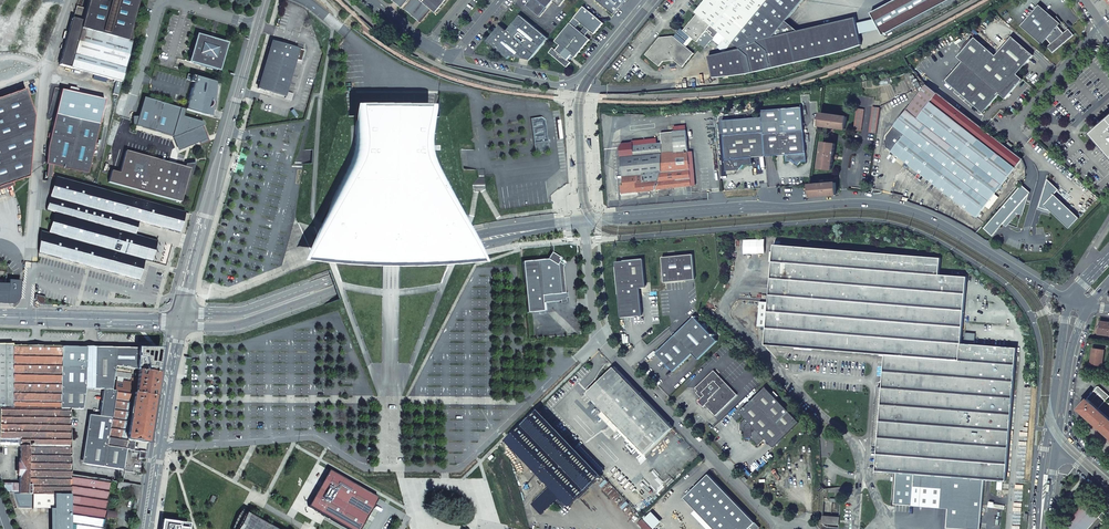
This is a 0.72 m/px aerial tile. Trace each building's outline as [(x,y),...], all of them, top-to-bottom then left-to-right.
[(138,0),(89,0),(86,9),(76,6),(73,18),(72,18),(59,65),(122,82),(132,42),(134,23),(132,23),(138,0)] [(424,2),(422,0),(394,0),(417,19),(429,6),(433,9),(437,13),(448,0),(425,0),(424,2)] [(541,16),(553,3),(559,7),(564,0),(532,0),(528,4),(541,16)] [(614,15),(622,5),(627,0),(597,0),(614,15)] [(786,25),(807,0),(706,0),(705,1),(768,54),(734,70),(716,75),(716,77),(732,76),(749,74),(834,55),(850,51),(864,47),(857,19),(797,34),(786,25)] [(705,1),(696,12),(698,14),(712,25),(720,32),(714,40),(720,45),(723,41),(729,46),(726,52),(710,56),(716,75),(734,70),(768,54),(705,1)] [(1052,54),(1073,36),(1069,30),(1064,33),(1058,27),(1060,24),(1055,19),(1039,5),(1020,26),(1042,45),(1046,39),(1051,44),(1047,47),(1052,54)] [(429,6),(417,19),(422,23),(433,9),(429,6)] [(604,23),(583,6),(554,41),(559,45),(555,50),(552,48),(548,53),(566,68),(570,63),(567,60),(569,58),(572,55),(575,58),(590,40),(585,36),(590,31),(594,35),(604,23)] [(712,25),(698,14),(684,31),(683,29),(680,33),(678,32),(687,40),(690,36),(698,42),(712,25)] [(501,25),(487,41),(508,59),(511,56),(530,61),(550,39),(520,16),(509,30),(501,25)] [(687,40),(678,32),(677,34),(678,35),(675,38),(673,36),(660,37),(645,55),(659,66),(663,61),(674,60),(683,67),(694,53),(683,44),(687,40)] [(224,43),(200,35),(199,36),(198,36),(198,35),(197,35),(197,36),(197,37),(196,37),(190,59),(190,61),(189,61),(190,62),(191,61),(192,62),(192,63),(216,70),(216,69),(218,69),(218,70),(219,70),(219,69),(218,69),(219,68),(220,68),(226,46),(225,46),(226,45),(226,44),(226,43),(225,44),(224,43)] [(972,62),(951,86),(983,113),(999,95),(1005,100),(1022,80),(1017,75),(1033,56),(1012,37),(995,56),(974,38),(962,53),(972,62)] [(288,76),(291,69),(290,68),(293,59),(299,61),(302,50),(271,41),(257,88),(283,96),(286,86),(288,76)] [(946,81),(951,86),(972,62),(962,53),(957,58),(963,62),(946,81)] [(213,81),(192,75),(190,81),(193,82),(185,109),(202,114),(203,108),(207,109),(208,109),(210,108),(211,107),(212,107),(212,105),(212,103),(212,101),(211,100),(213,81)] [(927,85),(909,108),(920,116),(938,94),(927,85)] [(33,117),(25,90),(0,98),(0,187),(28,177),(33,117)] [(903,138),(892,151),(907,163),(904,166),(916,176),(919,172),(977,217),(1010,175),(1014,179),(1021,170),(1017,167),(1022,159),(938,94),(920,116),(909,108),(894,127),(903,134),(901,136),(903,138)] [(185,109),(143,97),(137,117),(132,117),(132,125),(175,137),(179,148),(198,140),(206,137),(202,126),(203,125),(202,122),(183,116),(185,109)] [(880,107),(873,106),(869,132),(877,133),(880,107)] [(202,114),(210,117),(211,107),(210,108),(208,109),(207,109),(203,108),(202,114)] [(857,108),(854,130),(861,131),(864,109),(857,108)] [(101,124),(58,113),(47,166),(88,173),(101,124)] [(336,203),(325,225),(345,234),(363,239),(380,241),(389,241),(399,241),(414,240),(426,237),(439,234),(457,226),(447,205),(452,202),(435,167),(431,154),(429,143),(430,135),(431,127),(423,127),(424,113),(415,113),(415,117),(370,117),(370,113),(361,113),(362,126),(354,127),(355,133),(355,140),(355,147),(353,155),(350,165),(331,201),(336,203)] [(835,128),(845,129),(847,117),(821,113),(819,126),(830,127),(830,131),(835,128)] [(541,117),(531,119),(534,143),(548,142),(545,120),(541,117)] [(765,156),(763,132),(762,117),(722,120),(727,175),(736,174),(736,173),(736,170),(738,167),(740,168),(741,169),(745,165),(753,164),(752,157),(765,156)] [(1099,136),(1096,139),(1108,154),(1108,119),(1097,130),(1099,133),(1099,136)] [(206,137),(198,140),(200,145),(209,141),(203,126),(202,126),(206,137)] [(894,127),(886,136),(886,140),(887,148),(892,151),(903,138),(901,136),(903,134),(894,127)] [(654,144),(620,148),(623,176),(621,176),(622,194),(638,192),(638,193),(691,186),(688,152),(686,130),(661,133),(662,143),(654,144)] [(804,130),(764,134),(766,156),(786,154),(786,161),(791,160),(792,159),(798,165),(801,161),(806,161),(804,137),(804,130)] [(535,153),(549,151),(548,142),(534,143),(535,153)] [(819,168),(832,170),(833,159),(838,155),(834,155),(835,144),(823,142),(819,168)] [(182,166),(125,151),(119,173),(111,171),(108,183),(181,202),(183,195),(186,195),(195,163),(185,164),(184,167),(184,170),(181,169),(182,166)] [(61,179),(55,200),(143,225),(184,236),(190,214),(61,179)] [(1049,179),(1040,207),(1051,211),(1052,210),(1071,228),(1080,218),(1055,194),(1060,190),(1049,179)] [(811,198),(837,195),(836,183),(810,185),(811,198)] [(1022,184),(984,228),(994,236),(1031,192),(1022,184)] [(55,200),(52,212),(60,214),(140,236),(143,225),(55,200)] [(60,214),(54,234),(156,264),(162,243),(60,214)] [(48,235),(42,255),(143,283),(148,263),(48,235)] [(879,446),(877,471),(897,473),(895,504),(913,505),(914,485),(915,474),(944,476),(984,480),(1006,481),(1017,348),(962,344),(967,277),(939,275),(940,258),(780,245),(774,245),(770,302),(768,327),(767,327),(767,329),(766,345),(886,355),(883,388),(879,387),(874,445),(879,446)] [(526,313),(543,311),(542,303),(560,301),(560,303),(565,302),(565,299),(567,299),(566,293),(565,294),(562,268),(564,266),(559,262),(561,259),(552,253),(547,260),(522,262),(526,313)] [(664,282),(695,279),(693,254),(675,256),(675,255),(668,256),(668,257),(662,257),(664,282)] [(617,272),(621,317),(642,315),(640,288),(641,288),(646,282),(644,259),(628,261),(628,260),(620,260),(620,261),(616,262),(616,265),(615,265),(615,272),(617,272)] [(8,280),(8,285),(0,285),(0,303),(13,304),(18,299),(20,281),(8,280)] [(45,297),(35,294),(35,299),(39,305),(45,305),(45,297)] [(714,294),(711,298),(718,303),(720,298),(714,294)] [(768,327),(770,302),(760,302),(758,326),(767,327),(768,327)] [(677,335),(657,353),(669,366),(671,368),(675,372),(693,354),(699,360),(718,341),(695,317),(677,335)] [(1099,334),(1108,335),(1108,323),(1100,322),(1099,334)] [(60,409),(61,347),(12,346),(12,344),(0,344),(0,447),(19,447),(19,483),(3,483),(6,493),(13,493),(31,494),(33,494),(54,494),(71,494),(70,475),(69,410),(69,409),(60,409)] [(82,348),(61,347),(60,409),(69,409),(69,410),(83,410),(86,389),(87,352),(86,351),(86,350),(85,350),(84,349),(84,348),(82,348)] [(137,348),(98,348),(96,349),(95,349),(95,350),(95,351),(95,352),(94,389),(103,390),(99,416),(89,415),(82,459),(86,460),(86,464),(123,470),(126,449),(130,450),(132,441),(135,441),(147,443),(154,397),(122,392),(115,391),(115,392),(112,391),(115,367),(136,370),(137,348)] [(87,352),(86,389),(94,389),(95,352),(95,351),(95,350),(95,349),(96,349),(98,348),(82,348),(84,348),(84,349),(85,350),(86,350),(86,351),(87,352)] [(136,370),(139,370),(158,373),(160,357),(154,349),(138,348),(136,370)] [(1103,367),(1105,350),(1095,349),(1094,356),(1092,356),(1091,365),(1103,367)] [(672,428),(614,367),(608,372),(586,393),(603,411),(606,408),(623,425),(620,428),(645,454),(672,428)] [(122,392),(154,397),(158,373),(139,370),(138,380),(137,384),(131,383),(123,382),(122,392)] [(701,398),(698,402),(703,407),(705,405),(715,416),(737,395),(713,370),(695,388),(698,391),(699,392),(702,393),(704,395),(701,398)] [(1108,436),(1108,403),(1106,400),(1108,397),(1108,396),(1099,386),(1088,399),(1079,409),(1108,436)] [(765,387),(740,412),(746,419),(740,424),(740,430),(742,430),(745,430),(745,434),(744,439),(751,439),(758,446),(765,439),(773,448),(799,423),(765,387)] [(599,415),(615,433),(620,428),(623,425),(606,408),(603,411),(599,415)] [(507,439),(537,470),(546,480),(554,488),(558,492),(571,506),(602,475),(538,409),(507,439)] [(544,482),(546,480),(537,470),(535,472),(544,482)] [(330,472),(308,507),(347,528),(359,528),(377,498),(330,472)] [(714,528),(758,528),(760,527),(708,474),(684,497),(714,528)] [(944,476),(915,474),(914,485),(913,505),(949,508),(951,477),(944,476)] [(109,481),(70,475),(71,494),(71,528),(101,528),(109,481)] [(949,508),(947,528),(966,528),(980,528),(984,480),(951,477),(949,508)] [(117,490),(129,492),(130,484),(118,482),(117,490)] [(139,499),(141,486),(130,484),(129,492),(128,497),(139,499)] [(546,491),(532,504),(535,507),(542,514),(558,498),(556,495),(558,492),(554,488),(551,491),(549,488),(546,491)] [(31,494),(13,493),(18,508),(31,508),(31,494)] [(33,508),(54,509),(54,494),(33,494),(33,508)] [(71,494),(54,494),(54,509),(54,528),(71,528),(71,494)] [(1068,528),(1088,528),(1103,512),(1088,499),(1064,525),(1068,528)] [(652,512),(644,519),(654,528),(661,522),(652,512)] [(248,514),(240,528),(274,528),(248,514)] [(839,525),(840,517),(823,516),(822,524),(839,525)] [(644,528),(652,528),(643,519),(638,523),(644,528)] [(187,524),(162,520),(161,528),(187,528),(187,524)]
